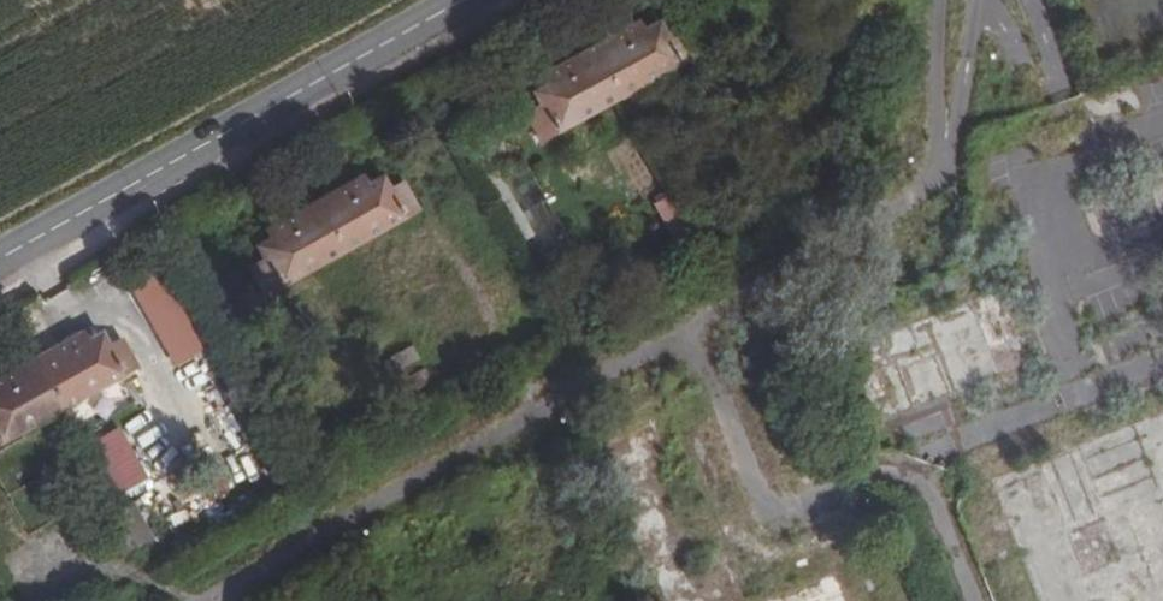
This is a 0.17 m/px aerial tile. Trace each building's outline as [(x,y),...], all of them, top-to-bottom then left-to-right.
[(639,22),(588,50),(616,101),(693,58),(680,33),(667,40),(659,24),(644,32),(639,22)] [(616,101),(588,50),(540,77),(544,85),(527,94),(536,111),(525,117),(539,144),(616,101)] [(312,206),(341,258),(419,215),(404,187),(390,194),(382,179),(369,187),(364,177),(312,206)] [(687,194),(671,202),(690,237),(705,229),(698,216),(690,220),(685,210),(693,205),(687,194)] [(675,245),(690,237),(671,202),(657,209),(663,221),(668,219),(669,218),(675,228),(672,229),(669,232),(675,245)] [(341,258),(312,206),(263,233),(269,243),(252,252),(260,266),(247,273),(263,301),(341,258)] [(173,368),(201,352),(157,274),(129,290),(173,368)] [(878,424),(955,394),(1032,364),(1003,287),(849,349),(858,373),(878,424)] [(31,363),(59,414),(136,371),(121,343),(110,349),(102,336),(85,346),(80,335),(31,363)] [(412,346),(395,356),(414,391),(430,382),(423,368),(416,372),(411,364),(419,360),(412,346)] [(398,400),(414,391),(395,356),(379,365),(386,378),(393,374),(398,383),(390,387),(398,400)] [(31,363),(0,380),(0,446),(59,414),(31,363)] [(1037,600),(1162,600),(1162,414),(991,482),(1037,600)] [(589,447),(650,600),(746,600),(729,561),(699,573),(685,533),(675,536),(648,464),(665,458),(652,423),(589,447)] [(114,501),(149,482),(119,429),(84,448),(114,501)] [(146,448),(158,470),(175,460),(163,438),(146,448)] [(836,575),(764,600),(846,600),(836,575)]
